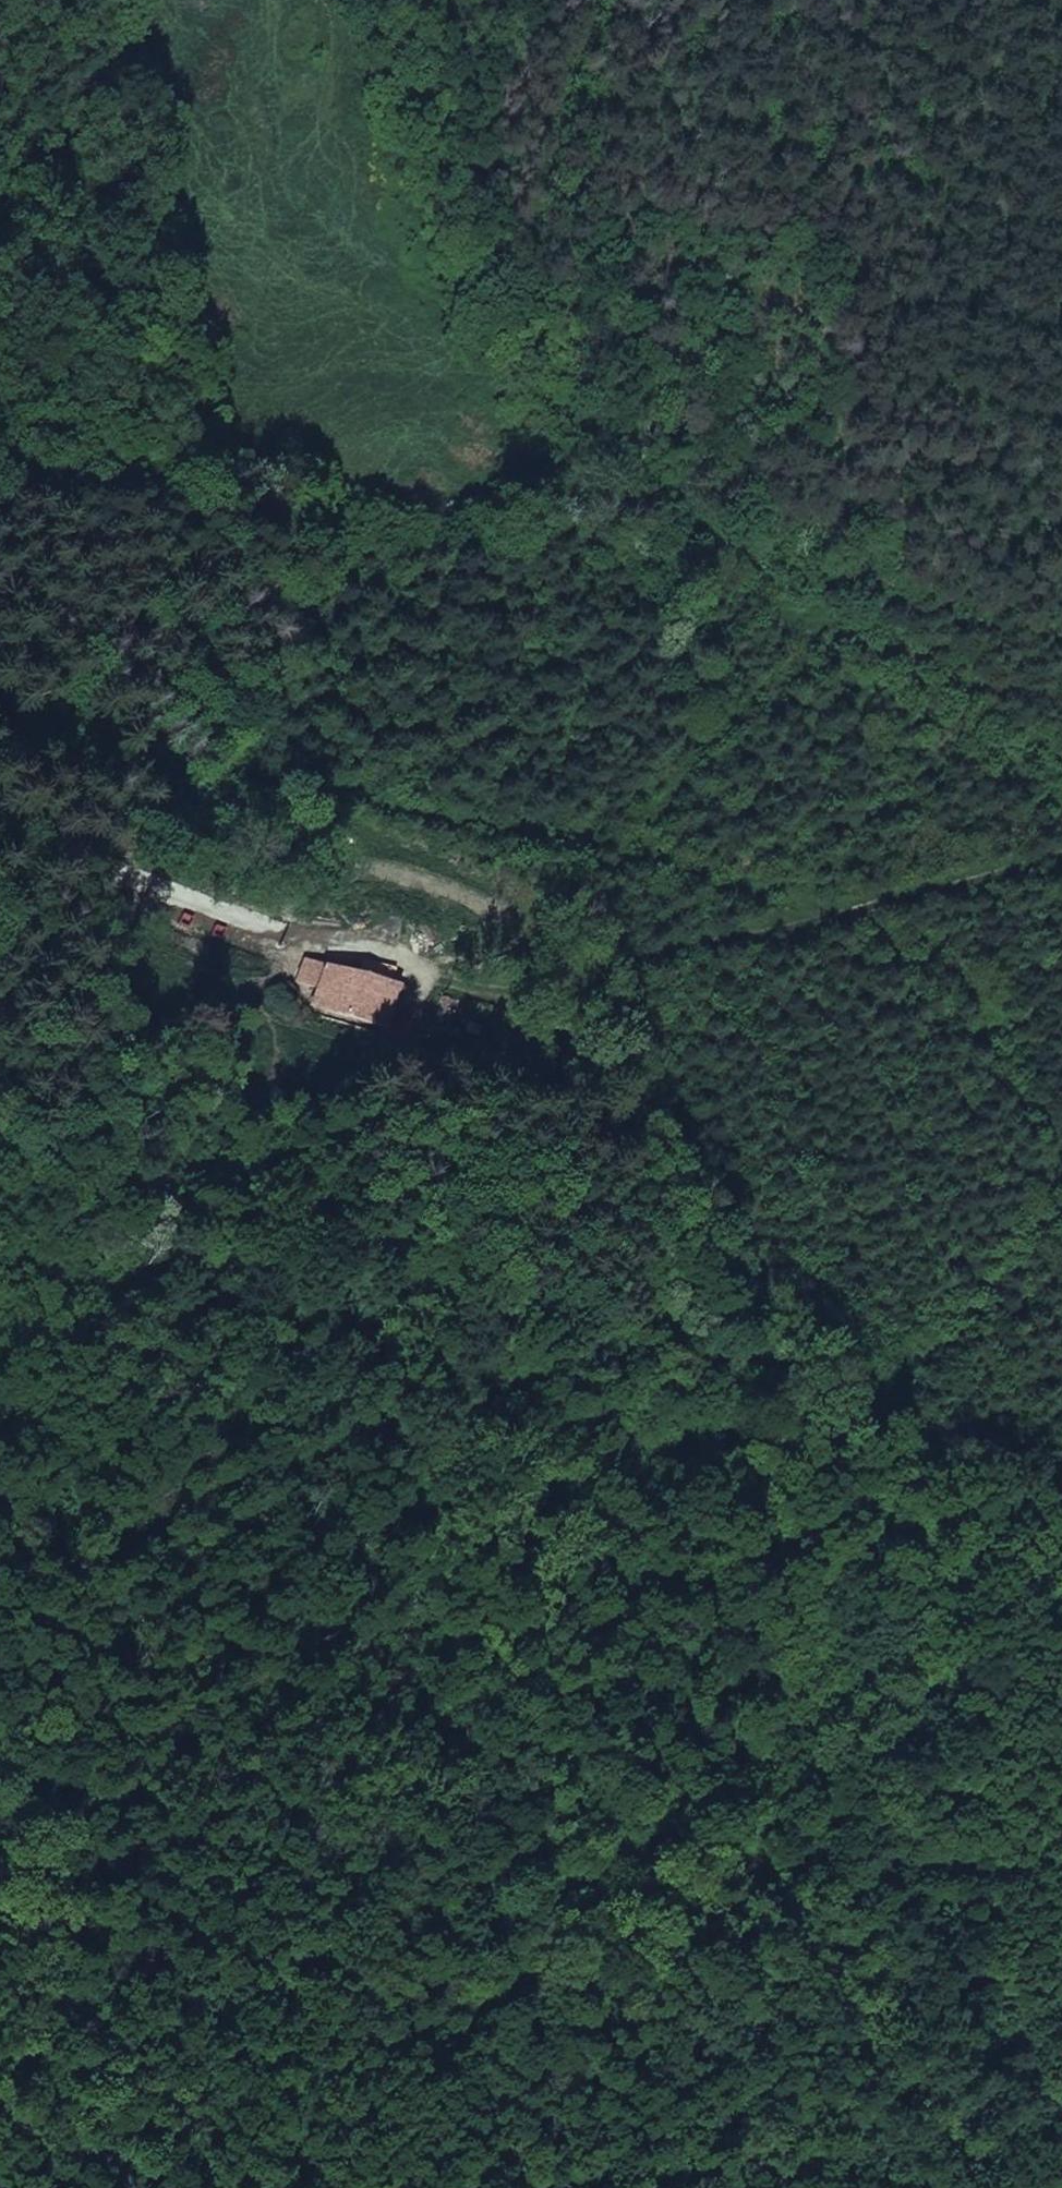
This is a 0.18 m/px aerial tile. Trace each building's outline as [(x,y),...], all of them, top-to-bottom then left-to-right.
[(309,1004),(378,1025),(390,984),(320,969),(309,1004)]
